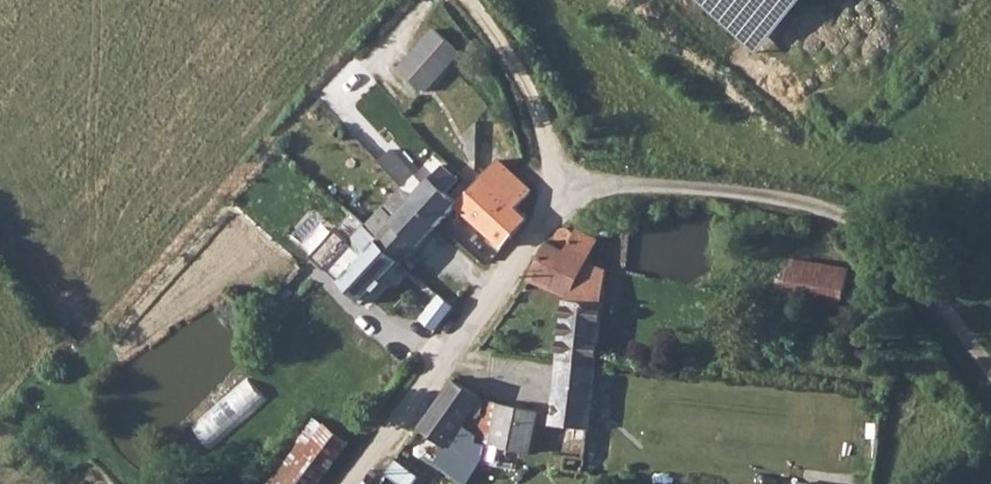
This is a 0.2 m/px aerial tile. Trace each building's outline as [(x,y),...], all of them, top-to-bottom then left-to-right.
[(435,27),(400,66),(426,89),(461,51),(435,27)] [(393,145),(380,158),(406,185),(419,170),(393,145)] [(464,201),(462,203),(507,245),(529,219),(517,207),(532,190),(503,161),(464,201)] [(448,163),(417,196),(443,223),(462,203),(464,201),(452,189),(464,178),(448,163)] [(368,188),(293,270),(305,280),(327,255),(334,260),(327,267),(363,304),(443,223),(417,196),(406,185),(387,205),(368,188)] [(549,241),(531,277),(571,294),(562,356),(598,361),(610,269),(592,259),(600,241),(591,236),(577,230),(574,235),(571,231),(564,231),(561,233),(560,239),(563,242),(567,244),(573,244),(570,251),(549,241)] [(487,257),(496,243),(481,233),(471,246),(487,257)] [(785,298),(845,309),(853,267),(794,257),(785,298)] [(423,318),(432,329),(454,312),(444,300),(423,318)] [(598,361),(562,356),(554,422),(573,426),(566,470),(584,473),(598,361)] [(457,377),(420,427),(447,445),(483,397),(483,396),(457,377)] [(211,449),(268,401),(248,378),(191,427),(211,449)] [(483,397),(477,433),(500,438),(494,459),(515,464),(519,448),(533,450),(541,409),(483,397)] [(351,442),(315,416),(266,483),(321,483),(351,442)] [(477,433),(472,456),(494,459),(500,438),(477,433)] [(387,474),(404,483),(414,483),(420,473),(396,459),(387,474)]
